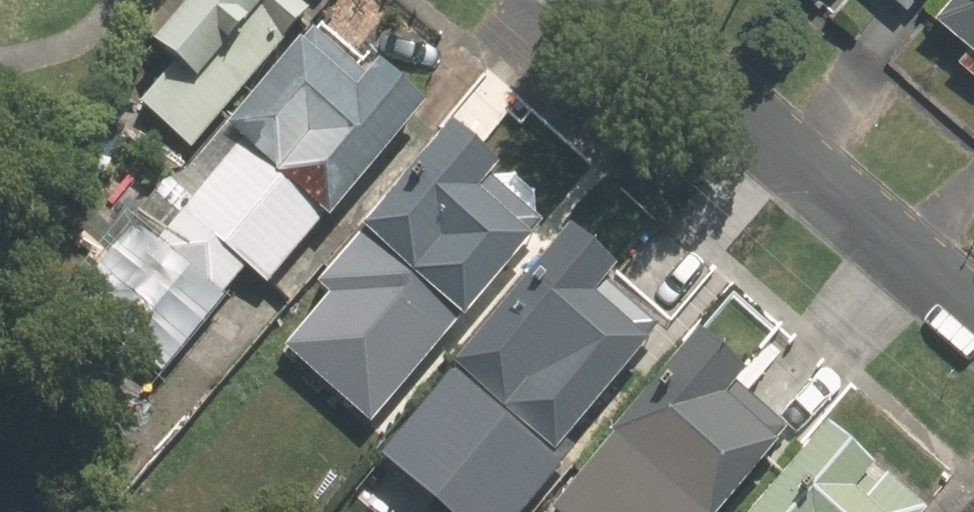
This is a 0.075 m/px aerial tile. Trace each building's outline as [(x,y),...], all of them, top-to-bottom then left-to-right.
[(155,44),(177,63),(138,106),(190,154),(316,16),(299,0),(195,0),(155,44)] [(941,6),(973,36),(973,0),(946,0),(941,6)] [(281,171),(277,175),(331,222),(434,103),(376,53),(369,62),(328,26),(240,128),(251,138),(261,146),(258,150),(281,171)] [(429,354),(561,220),(461,122),(334,273),(366,299),(348,321),(388,355),(405,334),(429,354)] [(269,293),(331,222),(277,175),(254,155),(244,146),(169,233),(145,213),(121,241),(146,262),(156,251),(220,306),(248,275),(269,293)] [(622,270),(579,233),(438,401),(484,440),(510,410),(562,453),(668,326),(613,280),(622,270)] [(706,329),(558,506),(565,511),(721,511),(783,438),(733,396),(755,370),(706,329)] [(840,430),(765,511),(930,511),(840,430)]
